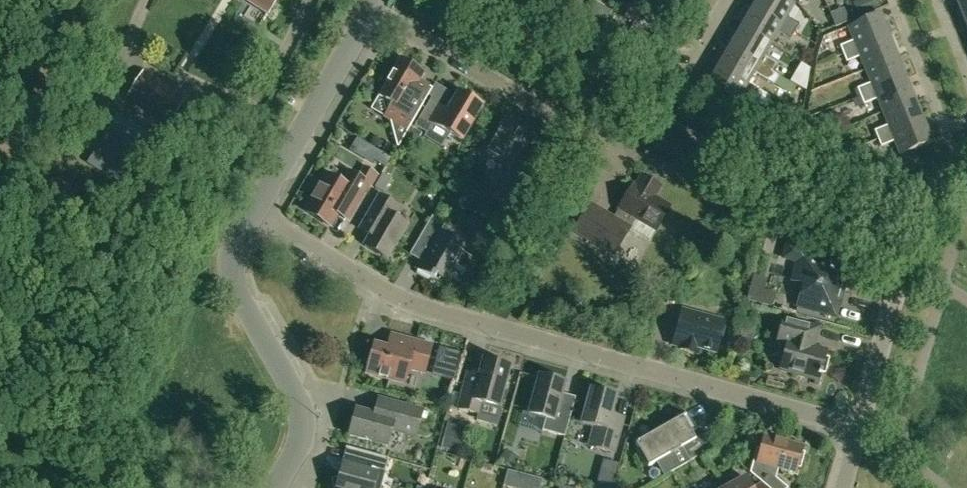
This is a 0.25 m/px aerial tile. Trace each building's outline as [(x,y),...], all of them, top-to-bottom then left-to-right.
[(269,12),(277,0),(249,0),(269,12)] [(641,9),(646,0),(634,0),(632,4),(641,9)] [(659,0),(646,0),(641,9),(651,14),(659,0)] [(795,31),(799,24),(786,16),(794,4),(788,0),(757,0),(753,7),(795,31)] [(851,1),(857,14),(868,10),(864,0),(854,0),(851,1)] [(632,4),(625,16),(634,22),(641,9),(632,4)] [(959,7),(966,28),(966,4),(959,7)] [(604,7),(598,18),(606,22),(612,12),(604,7)] [(790,39),(795,31),(753,7),(741,27),(771,44),(778,31),(790,39)] [(843,54),(888,36),(879,14),(848,27),(853,40),(840,46),(843,54)] [(651,37),(633,26),(626,38),(644,48),(651,37)] [(764,56),(771,44),(741,27),(730,46),(772,71),(780,76),(785,68),(764,56)] [(865,70),(897,57),(888,36),(843,54),(846,62),(860,56),(865,70)] [(780,76),(772,71),(730,46),(718,66),(748,83),(755,71),(776,83),(780,76)] [(846,62),(843,54),(835,57),(838,65),(846,62)] [(860,96),(905,78),(897,57),(865,70),(871,83),(857,88),(860,96)] [(424,102),(421,100),(429,86),(420,81),(425,73),(400,58),(378,96),(385,100),(390,118),(397,148),(408,129),(424,102)] [(802,62),(791,82),(806,90),(810,67),(802,62)] [(759,90),(748,83),(718,66),(707,86),(736,104),(736,103),(759,117),(764,108),(752,101),(759,90)] [(187,98),(145,72),(129,97),(172,123),(187,98)] [(787,89),(791,82),(781,76),(776,83),(787,89)] [(882,112),(914,99),(905,78),(860,96),(864,104),(877,99),(882,112)] [(462,141),(482,106),(458,92),(447,111),(441,108),(443,104),(432,97),(415,126),(427,132),(432,123),(462,141)] [(802,113),(804,98),(795,93),(788,105),(802,113)] [(878,138),(923,120),(914,99),(882,112),(888,125),(874,130),(878,138)] [(802,115),(792,109),(785,121),(795,127),(802,115)] [(923,120),(878,138),(881,146),(894,141),(900,155),(931,142),(923,120)] [(510,204),(515,195),(518,196),(538,161),(526,154),(536,137),(512,123),(500,127),(485,153),(509,167),(498,185),(500,186),(495,195),(510,204)] [(816,124),(804,129),(808,139),(820,134),(816,124)] [(419,131),(410,127),(403,139),(411,144),(419,131)] [(386,167),(392,157),(355,136),(348,149),(370,163),(372,159),(386,167)] [(396,150),(397,148),(396,147),(387,142),(383,149),(391,154),(393,155),(396,150)] [(859,162),(855,151),(845,155),(849,166),(859,162)] [(330,226),(337,213),(348,219),(367,185),(370,187),(377,176),(365,169),(359,179),(347,172),(340,183),(326,175),(305,211),(330,226)] [(383,190),(391,176),(384,172),(376,184),(376,186),(383,190)] [(650,241),(656,231),(670,207),(648,193),(654,183),(642,176),(636,186),(633,184),(619,208),(621,210),(616,219),(590,204),(574,231),(614,255),(630,228),(650,241)] [(379,195),(367,216),(360,229),(370,235),(364,246),(387,259),(406,225),(392,216),(398,206),(379,195)] [(475,260),(464,254),(453,247),(457,240),(441,230),(445,223),(432,215),(418,240),(431,247),(417,270),(434,280),(439,272),(450,279),(452,275),(462,281),(466,276),(464,275),(467,268),(469,269),(475,260)] [(850,267),(808,256),(812,242),(790,236),(784,258),(797,261),(792,280),(804,283),(797,306),(831,316),(837,293),(839,293),(843,291),(850,267)] [(514,284),(506,297),(515,302),(523,290),(514,284)] [(743,316),(756,320),(759,311),(749,308),(745,307),(743,316)] [(725,321),(682,310),(673,345),(680,347),(679,349),(698,354),(699,348),(716,353),(720,338),(723,337),(726,327),(724,325),(725,321)] [(818,328),(783,318),(777,342),(787,344),(780,369),(819,380),(820,375),(821,375),(822,373),(826,370),(828,362),(826,358),(825,358),(826,351),(813,347),(818,328)] [(391,335),(387,348),(374,345),(366,373),(404,384),(408,368),(425,373),(432,346),(391,335)] [(462,354),(443,349),(440,360),(458,365),(462,354)] [(468,373),(463,393),(458,409),(479,414),(482,403),(498,407),(509,367),(484,360),(480,376),(468,373)] [(565,382),(539,375),(529,413),(546,418),(542,430),(565,436),(570,416),(557,412),(565,382)] [(624,418),(611,414),(616,396),(591,389),(581,423),(594,427),(589,446),(614,452),(624,418)] [(356,410),(349,435),(387,446),(391,430),(415,436),(422,411),(384,400),(380,414),(375,415),(356,410)] [(707,433),(700,437),(695,439),(689,429),(692,427),(685,415),(635,443),(648,466),(661,459),(669,473),(690,461),(707,451),(714,447),(707,433)] [(450,423),(443,448),(459,452),(465,427),(450,423)] [(764,437),(752,434),(749,446),(757,448),(750,473),(768,487),(788,487),(772,474),(768,473),(770,465),(795,472),(802,447),(764,437)] [(331,479),(334,487),(375,487),(383,480),(389,458),(352,448),(346,473),(340,471),(338,477),(331,479)] [(517,458),(504,449),(497,460),(511,468),(517,458)] [(600,487),(611,487),(618,464),(607,461),(600,487)] [(510,487),(540,487),(542,480),(508,471),(503,486),(510,487)] [(745,477),(726,487),(751,487),(745,477)]
